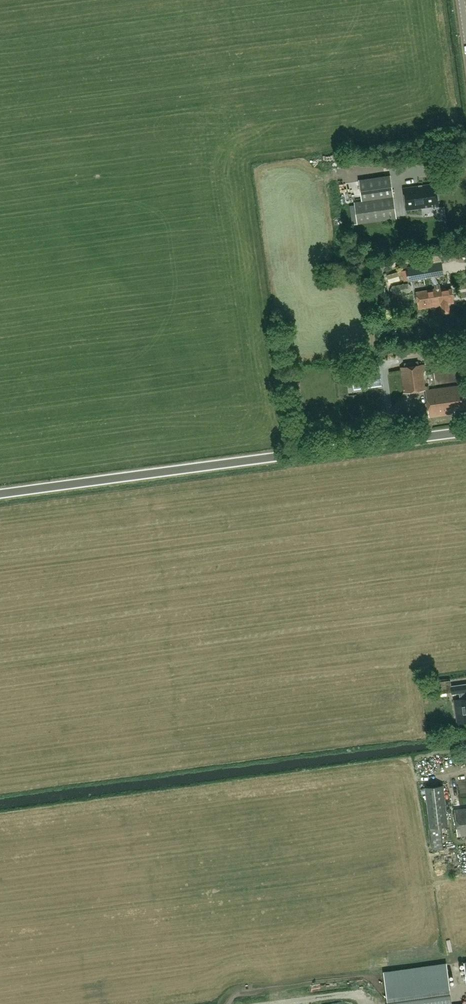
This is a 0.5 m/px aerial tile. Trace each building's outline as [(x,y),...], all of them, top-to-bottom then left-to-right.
[(357,223),(362,223),(397,217),(390,175),(358,180),(362,201),(354,202),(357,223)] [(436,182),(404,187),(407,210),(439,205),(436,182)] [(408,281),(411,280),(443,275),(442,263),(406,269),(408,281)] [(388,281),(389,289),(405,288),(404,280),(388,281)] [(446,287),(440,288),(440,284),(435,285),(435,289),(416,292),(419,309),(436,306),(436,307),(441,306),(443,315),(450,313),(448,303),(454,302),(451,288),(446,289),(446,287)] [(426,390),(430,417),(455,414),(454,410),(465,409),(465,407),(463,385),(429,389),(428,386),(425,386),(422,364),(400,367),(404,393),(426,390)] [(409,427),(419,425),(417,418),(408,420),(409,427)] [(462,708),(463,722),(465,721),(465,684),(451,686),(452,693),(460,692),(461,699),(457,699),(456,701),(456,707),(458,708),(462,708)] [(425,787),(430,827),(441,825),(448,824),(443,785),(425,787)] [(454,809),(457,836),(465,835),(465,808),(454,809)] [(442,839),(441,825),(430,827),(431,840),(442,839)] [(448,982),(446,965),(384,973),(388,1003),(452,1003),(448,982)]
